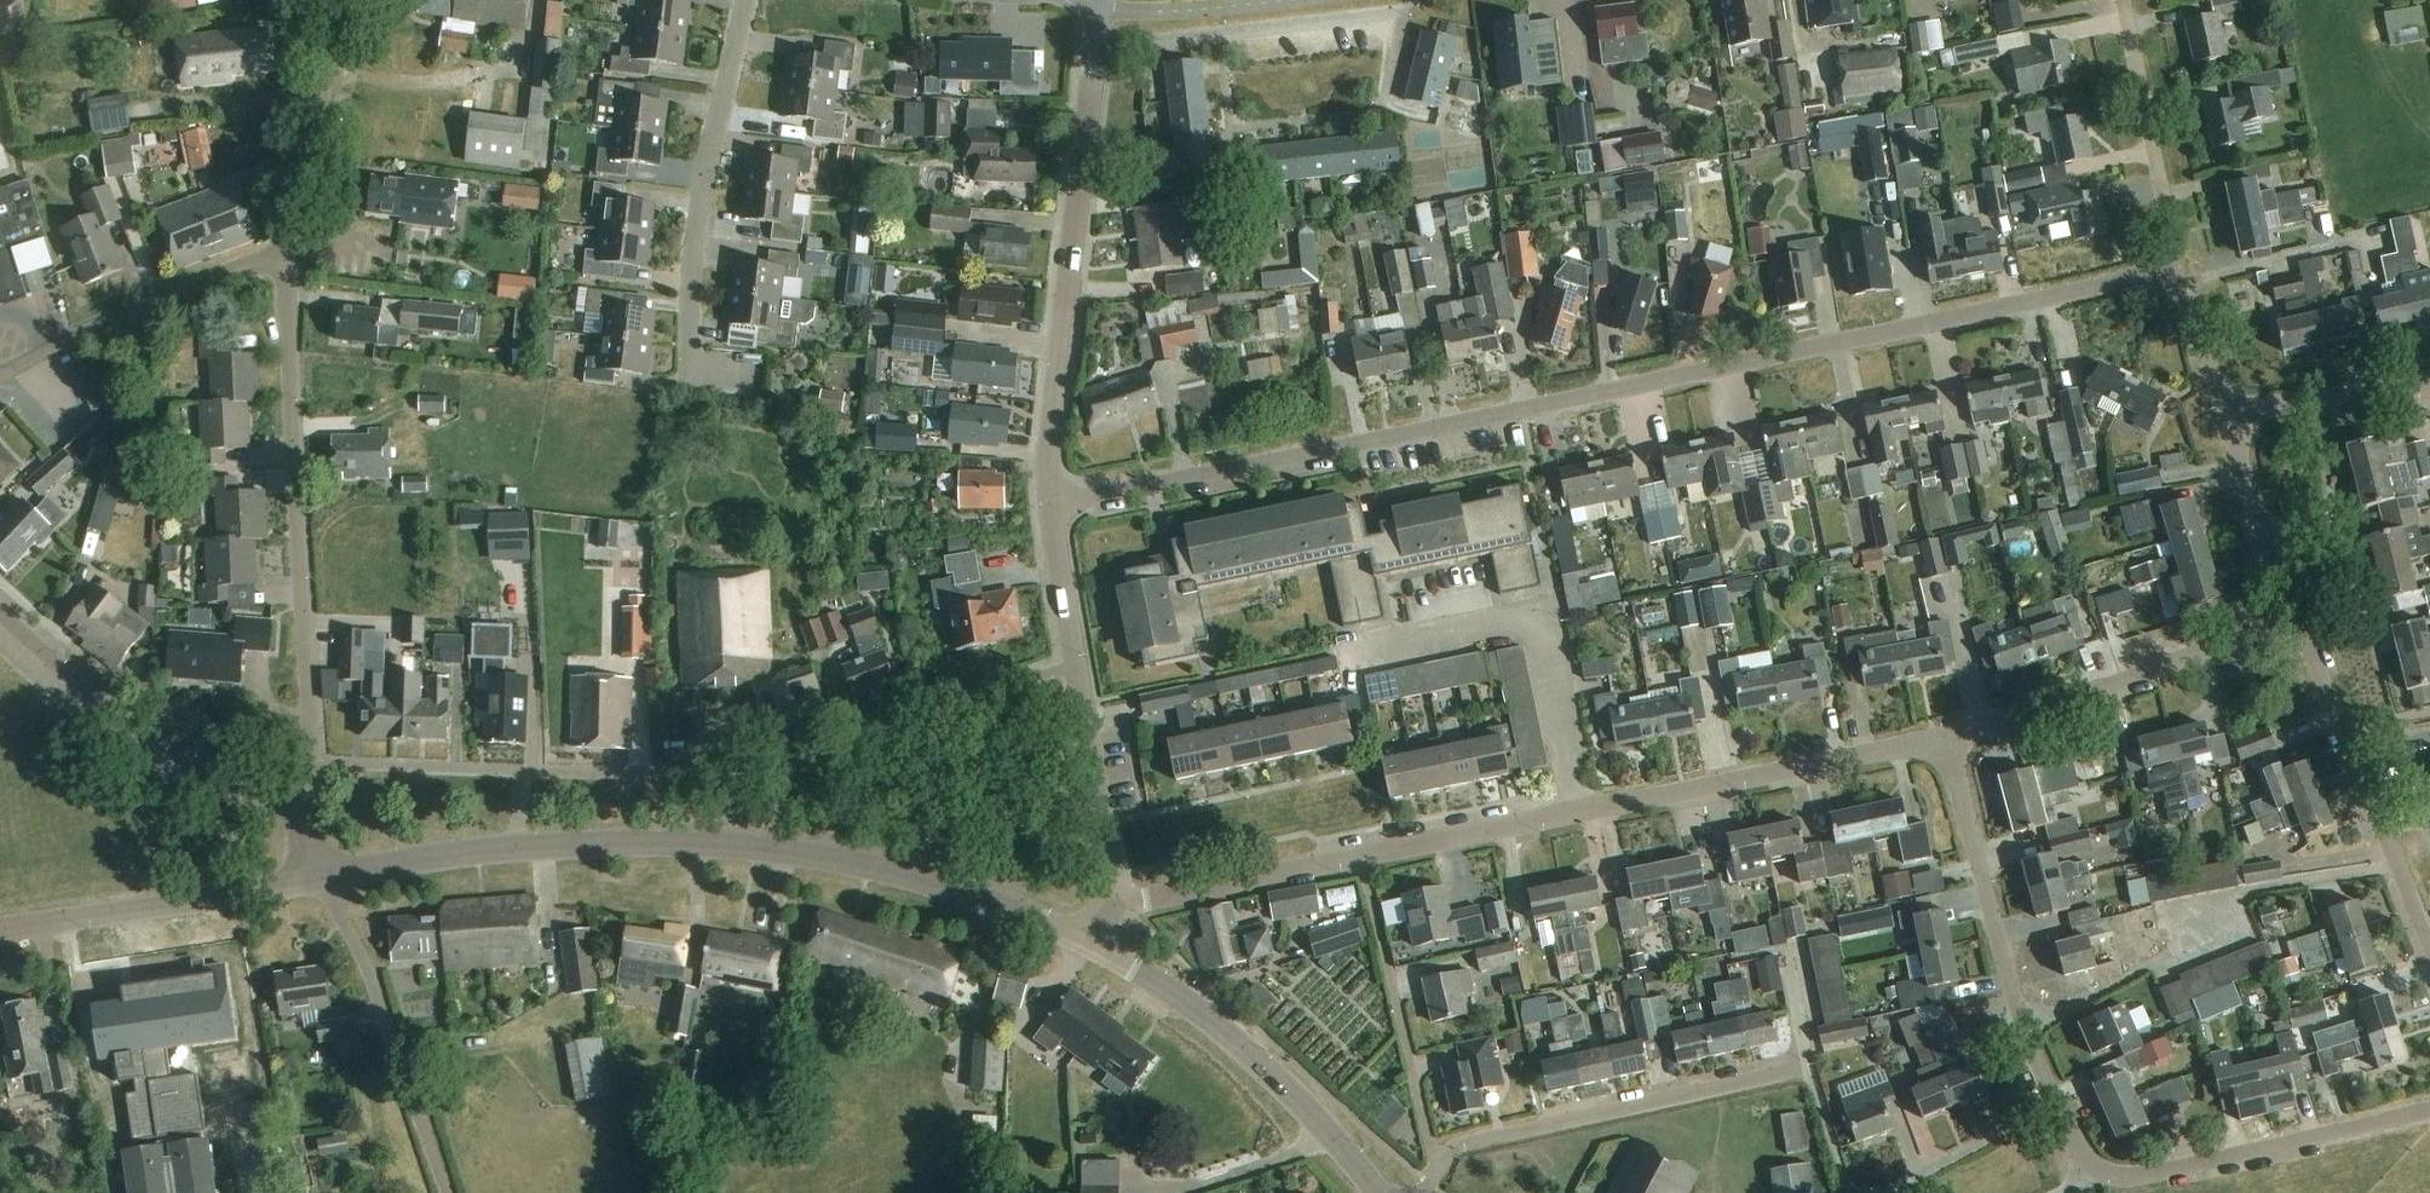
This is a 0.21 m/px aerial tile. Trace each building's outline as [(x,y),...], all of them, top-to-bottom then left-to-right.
[(0,1),(0,27),(2,38),(29,33),(22,0),(7,0),(0,1)] [(149,18),(198,10),(196,0),(146,0),(149,18)] [(410,6),(421,8),(420,14),(446,17),(440,50),(475,56),(479,36),(476,36),(478,25),(526,32),(531,0),(411,0),(410,6)] [(639,30),(688,36),(692,4),(660,0),(629,0),(628,7),(641,9),(639,30)] [(1774,62),(1793,59),(1787,24),(1769,27),(1764,0),(1725,0),(1733,48),(1771,41),(1774,62)] [(1811,31),(1848,26),(1849,34),(1860,32),(1856,0),(1807,0),(1811,31)] [(2000,29),(2025,26),(2022,0),(1996,0),(2000,29)] [(2239,0),(2221,0),(2211,2),(2214,18),(2186,24),(2195,65),(2227,57),(2218,18),(2242,12),(2239,0)] [(547,41),(563,42),(565,6),(550,5),(547,41)] [(1638,36),(1634,7),(1597,12),(1601,42),(1599,42),(1601,62),(1603,62),(1603,68),(1651,62),(1647,35),(1638,36)] [(1531,30),(1529,20),(1528,20),(1528,22),(1494,26),(1494,24),(1492,25),(1501,93),(1503,93),(1502,92),(1562,84),(1563,86),(1564,86),(1557,21),(1555,22),(1555,27),(1531,30)] [(1442,24),(1440,36),(1452,39),(1455,27),(1442,24)] [(1925,26),(1909,28),(1913,56),(1929,54),(1925,26)] [(688,36),(639,30),(636,51),(623,49),(622,59),(614,58),(612,73),(650,78),(652,64),(684,68),(688,36)] [(243,37),(242,32),(182,38),(186,86),(230,81),(229,72),(272,67),(269,35),(243,37)] [(1423,33),(1415,68),(1449,76),(1458,42),(1423,33)] [(534,91),(558,93),(563,42),(547,41),(538,40),(534,91)] [(1012,42),(990,42),(990,48),(943,47),(942,82),(1011,83),(1011,99),(1029,99),(1030,68),(1012,68),(1012,42)] [(1997,42),(1952,51),(1955,68),(2000,59),(1997,42)] [(793,56),(789,87),(838,94),(841,73),(854,74),(857,47),(827,43),(825,60),(793,56)] [(2075,84),(2067,43),(2013,55),(2022,95),(2075,84)] [(1897,50),(1880,53),(1839,58),(1844,101),(1902,94),(1897,51),(1897,50)] [(1167,66),(1171,101),(1206,97),(1202,62),(1167,66)] [(1778,69),(1785,112),(1802,109),(1795,67),(1778,69)] [(1449,76),(1415,68),(1406,102),(1441,111),(1449,76)] [(2226,84),(2230,103),(2205,109),(2214,150),(2246,142),(2241,124),(2272,118),(2267,91),(2282,88),(2279,74),(2226,84)] [(566,75),(565,84),(577,86),(578,76),(566,75)] [(896,76),(894,95),(914,98),(916,79),(896,76)] [(596,128),(616,131),(665,137),(669,105),(637,101),(639,86),(602,82),(596,128)] [(1459,83),(1455,100),(1478,105),(1477,87),(1459,83)] [(838,94),(789,87),(785,119),(817,123),(814,140),(845,144),(848,116),(835,115),(838,94)] [(1692,90),(1687,107),(1712,114),(1717,97),(1692,90)] [(558,93),(534,91),(530,124),(473,117),(466,165),(550,175),(558,93)] [(126,97),(88,104),(92,124),(94,136),(132,129),(126,97)] [(1171,101),(1175,137),(1210,132),(1206,97),(1171,101)] [(925,138),(950,139),(952,105),(926,104),(925,138)] [(1594,112),(1593,107),(1593,106),(1575,109),(1562,110),(1567,149),(1598,145),(1596,132),(1594,112)] [(2028,137),(2040,134),(2042,141),(2049,145),(2055,144),(2060,166),(2092,159),(2083,119),(2066,123),(2062,108),(2023,116),(2028,137)] [(1934,110),(1915,113),(1918,135),(1938,132),(1934,110)] [(1774,115),(1779,144),(1807,140),(1803,111),(1774,115)] [(967,180),(975,181),(975,183),(1035,185),(1036,153),(999,152),(1000,113),(969,112),(967,180)] [(1859,122),(1824,128),(1827,146),(1851,142),(1850,136),(1856,135),(1864,185),(1884,182),(1876,131),(1860,134),(1859,122)] [(206,130),(184,135),(192,173),(215,168),(206,130)] [(164,133),(166,145),(179,143),(177,131),(164,133)] [(665,137),(616,131),(613,152),(600,150),(597,175),(627,178),(629,164),(661,168),(665,137)] [(1915,131),(1894,135),(1900,166),(1920,163),(1915,131)] [(1210,132),(1175,137),(1179,172),(1214,168),(1210,132)] [(869,134),(868,149),(882,150),(883,136),(869,134)] [(102,144),(108,180),(137,176),(133,150),(143,148),(141,135),(128,138),(128,140),(102,144)] [(1363,139),(1367,174),(1402,170),(1398,135),(1363,139)] [(1659,135),(1599,145),(1603,173),(1663,163),(1659,135)] [(1363,139),(1328,143),(1332,178),(1367,174),(1363,139)] [(1297,182),(1332,178),(1328,143),(1293,147),(1297,182)] [(751,157),(747,189),(796,195),(798,174),(811,176),(814,151),(784,147),(782,162),(751,157)] [(1297,182),(1293,147),(1258,151),(1262,186),(1297,182)] [(1804,147),(1788,150),(1792,173),(1808,170),(1804,147)] [(841,149),(839,163),(855,165),(857,151),(841,149)] [(555,163),(553,174),(571,176),(572,165),(555,163)] [(2042,171),(2005,178),(2007,186),(2008,193),(2045,186),(2042,171)] [(1653,173),(1624,177),(1626,197),(1656,193),(1653,173)] [(460,185),(408,178),(407,183),(374,179),(370,215),(403,219),(402,224),(454,231),(460,185)] [(239,182),(198,198),(219,256),(261,240),(239,182)] [(2256,182),(2227,189),(2234,222),(2263,216),(2277,213),(2302,208),(2299,192),(2276,197),(2275,192),(2258,195),(2256,182)] [(13,251),(47,240),(30,183),(8,189),(0,190),(0,255),(13,251)] [(606,210),(603,232),(652,238),(656,207),(624,202),(626,188),(596,184),(593,209),(606,210)] [(2067,186),(2024,195),(2030,225),(2071,217),(2076,242),(2108,235),(2099,194),(2082,198),(2079,184),(2067,186)] [(2005,186),(1987,190),(1993,219),(2010,215),(2012,215),(2008,199),(2007,193),(2005,186)] [(524,188),(522,201),(539,203),(541,190),(524,188)] [(122,222),(109,189),(83,199),(91,219),(63,231),(85,286),(123,271),(106,228),(122,222)] [(796,195),(747,189),(743,221),(774,225),(772,242),(802,245),(806,218),(810,218),(812,197),(796,195)] [(2316,189),(2300,192),(2303,207),(2319,204),(2316,189)] [(219,256),(198,198),(157,213),(178,271),(219,256)] [(1136,211),(1140,242),(1196,235),(1195,230),(1180,232),(1178,213),(1193,211),(1192,200),(1174,202),(1174,206),(1136,211)] [(1443,203),(1444,206),(1444,210),(1448,226),(1459,224),(1459,223),(1455,204),(1455,201),(1443,203)] [(934,207),(931,232),(969,236),(972,212),(934,207)] [(2302,208),(2277,213),(2280,228),(2305,223),(2302,208)] [(1298,209),(1282,211),(1284,231),(1299,230),(1298,209)] [(1221,210),(1203,211),(1205,229),(1223,227),(1221,210)] [(1433,212),(1432,213),(1435,228),(1435,229),(1447,226),(1448,226),(1444,210),(1440,211),(1433,212)] [(1686,213),(1665,215),(1668,245),(1689,243),(1686,213)] [(2263,216),(2234,222),(2242,256),(2252,254),(2270,250),(2266,231),(2263,216)] [(1355,227),(1358,244),(1371,242),(1365,217),(1353,219),(1355,227)] [(2391,222),(2391,223),(2398,257),(2403,280),(2407,296),(2413,324),(2427,321),(2428,328),(2429,328),(2429,272),(2419,275),(2414,254),(2417,253),(2410,218),(2391,222)] [(1997,233),(1983,236),(1981,224),(1976,221),(1958,224),(1963,251),(1968,279),(2004,272),(1997,233)] [(1931,285),(1968,279),(1963,251),(1958,224),(1941,227),(1940,222),(1922,225),(1927,257),(1926,257),(1931,285)] [(1750,252),(1773,251),(1771,224),(1749,225),(1750,252)] [(1358,244),(1355,227),(1343,230),(1346,247),(1358,244)] [(1023,232),(986,228),(982,264),(1027,269),(1030,239),(1022,238),(1023,232)] [(652,238),(603,232),(600,253),(587,251),(584,276),(614,280),(616,266),(648,270),(652,238)] [(1606,233),(1587,234),(1589,264),(1608,262),(1606,233)] [(1196,235),(1140,242),(1144,273),(1185,268),(1182,244),(1197,242),(1196,235)] [(1262,276),(1264,290),(1319,284),(1314,235),(1299,236),(1303,272),(1262,276)] [(1531,235),(1503,239),(1508,283),(1537,279),(1531,235)] [(1841,246),(1851,303),(1889,296),(1879,238),(1841,246)] [(1824,271),(1819,240),(1788,245),(1791,259),(1774,262),(1782,310),(1814,304),(1809,274),(1824,271)] [(810,246),(809,257),(837,261),(838,250),(810,246)] [(2270,250),(2252,254),(2254,262),(2272,258),(2270,250)] [(28,298),(13,251),(0,255),(0,307),(28,298)] [(737,263),(733,295),(782,301),(785,279),(798,281),(801,256),(771,253),(769,267),(737,263)] [(1228,255),(1229,269),(1248,268),(1246,253),(1228,255)] [(2359,253),(2348,256),(2352,274),(2363,272),(2359,253)] [(1391,298),(1397,297),(1413,294),(1405,254),(1382,258),(1391,298)] [(851,257),(848,282),(871,285),(871,283),(873,264),(874,260),(851,257)] [(2398,257),(2383,260),(2387,283),(2403,280),(2398,257)] [(1733,272),(1695,260),(1689,282),(1698,285),(1689,316),(1717,325),(1733,272)] [(2322,260),(2299,265),(2302,279),(2317,346),(2351,338),(2349,329),(2363,326),(2357,300),(2342,303),(2343,310),(2326,314),(2318,276),(2325,274),(2322,260)] [(1431,262),(1413,265),(1418,292),(1436,289),(1431,262)] [(1480,299),(1464,303),(1475,358),(1501,353),(1494,320),(1513,316),(1503,265),(1474,271),(1480,299)] [(1532,343),(1538,344),(1567,353),(1582,302),(1586,303),(1590,289),(1589,275),(1573,270),(1558,281),(1562,286),(1560,293),(1545,289),(1538,311),(1541,312),(1538,322),(1541,323),(1539,330),(1536,329),(1532,343)] [(2267,273),(2257,275),(2259,287),(2269,285),(2267,273)] [(1201,294),(1205,294),(1204,291),(1203,276),(1203,274),(1201,274),(1185,276),(1187,296),(1201,294)] [(1657,286),(1619,275),(1613,297),(1622,299),(1613,330),(1641,339),(1657,286)] [(2352,276),(2356,293),(2361,292),(2357,275),(2352,276)] [(2302,279),(2272,285),(2276,301),(2285,299),(2290,322),(2277,325),(2283,354),(2317,346),(2302,279)] [(1025,293),(964,286),(961,322),(1012,328),(1013,322),(1021,323),(1025,293)] [(607,318),(604,339),(653,346),(657,314),(625,310),(627,295),(590,291),(586,315),(607,318)] [(817,305),(782,301),(733,295),(729,326),(761,330),(759,345),(796,350),(799,324),(808,325),(815,320),(817,305)] [(2373,297),(2357,300),(2363,326),(2377,323),(2379,332),(2413,324),(2407,296),(2382,301),(2374,303),(2373,297)] [(1287,308),(1274,309),(1277,334),(1300,331),(1296,297),(1286,298),(1287,308)] [(1199,345),(1193,314),(1207,311),(1205,301),(1191,303),(1190,300),(1145,309),(1156,365),(1178,361),(1176,350),(1199,345)] [(471,311),(463,310),(384,302),(382,314),(341,309),(337,341),(379,346),(381,328),(460,336),(461,324),(470,325),(471,311)] [(900,303),(897,329),(945,334),(948,309),(900,303)] [(1475,358),(1464,303),(1438,308),(1441,324),(1449,363),(1475,358)] [(1338,305),(1319,307),(1322,337),(1341,336),(1338,305)] [(522,311),(521,319),(525,327),(535,328),(537,313),(522,311)] [(873,325),(892,327),(893,314),(874,312),(873,325)] [(1379,337),(1378,337),(1387,376),(1413,371),(1404,332),(1404,330),(1401,316),(1376,321),(1379,337)] [(945,334),(897,329),(894,353),(942,358),(945,334)] [(544,343),(557,344),(557,335),(545,334),(544,343)] [(1387,376),(1378,337),(1352,342),(1361,382),(1387,376)] [(653,346),(604,339),(601,361),(588,359),(585,384),(615,388),(617,373),(649,378),(653,346)] [(213,361),(215,405),(249,404),(261,404),(259,357),(232,358),(231,343),(200,345),(201,361),(213,361)] [(1014,390),(1018,358),(1010,357),(1010,351),(958,345),(953,383),(1014,390)] [(871,346),(871,376),(884,377),(885,347),(871,346)] [(1266,363),(1269,378),(1283,376),(1280,360),(1266,363)] [(2103,398),(2121,407),(2134,382),(2100,365),(2083,400),(2098,408),(2103,398)] [(1080,398),(1094,441),(1132,429),(1130,422),(1160,411),(1148,372),(1105,385),(1104,389),(1080,398)] [(2038,372),(2002,380),(2007,407),(2026,403),(2030,420),(2047,416),(2044,400),(2038,372)] [(2007,407),(2002,380),(1965,388),(1973,426),(1990,423),(1991,428),(2011,424),(2007,407)] [(2134,382),(2121,407),(2139,416),(2134,427),(2149,434),(2167,399),(2134,382)] [(2078,390),(2059,395),(2077,473),(2096,469),(2078,390)] [(822,391),(819,411),(843,414),(846,395),(822,391)] [(938,393),(936,407),(949,409),(950,395),(938,393)] [(1900,401),(1906,429),(1926,424),(1928,436),(1945,432),(1937,394),(1900,401)] [(421,398),(421,412),(447,414),(447,400),(421,398)] [(1900,401),(1864,409),(1872,448),(1875,447),(1879,465),(1879,467),(1899,463),(1895,444),(1909,441),(1906,429),(1900,401)] [(249,404),(215,405),(191,406),(191,407),(203,407),(206,451),(193,451),(194,468),(225,466),(224,451),(251,450),(249,404)] [(1011,413),(966,409),(963,445),(999,449),(1000,443),(1008,444),(1011,413)] [(1835,415),(1799,423),(1807,462),(1808,462),(1844,454),(1835,415)] [(93,441),(108,448),(116,429),(102,422),(93,441)] [(1774,485),(1760,488),(1768,523),(1784,520),(1781,506),(1795,503),(1791,483),(1811,478),(1808,462),(1807,462),(1799,423),(1762,430),(1774,485)] [(2064,426),(2047,429),(2055,464),(2071,460),(2064,426)] [(917,455),(919,433),(878,430),(877,452),(917,455)] [(392,480),(391,431),(370,432),(370,438),(334,439),(335,475),(344,475),(344,481),(392,480)] [(2378,440),(2347,448),(2354,479),(2386,471),(2410,466),(2410,465),(2428,461),(2428,460),(2424,443),(2406,447),(2402,435),(2378,441),(2378,440)] [(1709,497),(1745,489),(1734,436),(1697,444),(1703,471),(1706,482),(1709,497)] [(1983,443),(1964,447),(1971,480),(1974,480),(1977,491),(1991,488),(1988,476),(1990,475),(1983,443)] [(0,444),(0,487),(21,468),(0,444)] [(1703,471),(1697,444),(1661,452),(1669,490),(1706,482),(1703,471)] [(1963,446),(1940,451),(1947,486),(1970,481),(1963,446)] [(79,467),(64,451),(28,484),(42,500),(79,467)] [(113,464),(128,466),(129,455),(114,453),(113,464)] [(1632,457),(1596,465),(1602,492),(1601,492),(1604,504),(1641,496),(1632,457)] [(2410,465),(2410,466),(2414,483),(2429,479),(2429,460),(2428,460),(2428,461),(2410,465)] [(1589,495),(1601,492),(1602,492),(1596,465),(1560,473),(1568,511),(1592,506),(1589,495)] [(1879,467),(1878,465),(1862,469),(1869,499),(1885,495),(1879,467)] [(109,468),(90,533),(110,538),(119,505),(129,506),(130,497),(161,499),(163,472),(109,468)] [(1853,502),(1869,499),(1862,469),(1847,472),(1853,502)] [(2158,470),(2115,479),(2119,499),(2162,490),(2158,470)] [(2378,506),(2381,520),(2417,511),(2413,498),(2394,502),(2386,471),(2354,479),(2362,510),(2378,506)] [(997,474),(960,474),(960,510),(1005,510),(1005,480),(997,480),(997,474)] [(1935,475),(1921,478),(1923,489),(1937,487),(1935,475)] [(403,478),(403,492),(429,492),(429,478),(403,478)] [(220,498),(222,542),(256,540),(256,541),(268,540),(266,494),(239,495),(238,480),(207,482),(208,498),(220,498)] [(1200,529),(1202,538),(1173,544),(1177,564),(1152,569),(1150,562),(1127,567),(1129,574),(1126,574),(1132,603),(1124,605),(1132,643),(1140,641),(1146,670),(1200,659),(1197,645),(1210,642),(1199,592),(1331,564),(1344,629),(1386,620),(1377,579),(1492,555),(1501,596),(1542,588),(1521,487),(1501,492),(1503,500),(1447,512),(1445,503),(1408,511),(1410,520),(1380,526),(1383,537),(1369,540),(1361,505),(1332,511),(1330,503),(1200,529)] [(1749,527),(1768,523),(1760,488),(1742,491),(1749,527)] [(2076,490),(2065,493),(2069,510),(2080,507),(2076,490)] [(506,495),(505,508),(517,509),(518,496),(506,495)] [(2166,526),(2171,543),(2202,534),(2193,501),(2162,510),(2158,498),(2090,519),(2091,524),(2093,524),(2094,529),(2119,523),(2123,542),(2166,526)] [(2040,515),(2054,512),(2052,500),(2037,503),(2040,515)] [(25,504),(0,530),(0,566),(7,572),(27,551),(29,552),(38,543),(43,547),(56,533),(25,504)] [(929,514),(939,514),(939,504),(929,504),(929,514)] [(1891,508),(1869,513),(1878,552),(1881,551),(1894,548),(1900,547),(1891,508)] [(1659,512),(1666,543),(1680,540),(1673,509),(1659,512)] [(2381,520),(2385,535),(2369,539),(2377,570),(2409,562),(2429,557),(2429,538),(2420,540),(2417,527),(2420,527),(2417,511),(2381,520)] [(1666,543),(1659,512),(1642,516),(1648,547),(1666,543)] [(2065,530),(2091,524),(2090,519),(2088,512),(2062,518),(2065,530)] [(1551,521),(1569,612),(1589,608),(1588,603),(1621,596),(1617,579),(1577,587),(1569,544),(1572,544),(1567,517),(1551,521)] [(490,520),(489,520),(490,547),(530,546),(529,518),(490,520)] [(600,521),(597,543),(619,546),(621,524),(600,521)] [(2001,527),(2005,543),(2025,538),(2021,522),(2001,527)] [(1987,549),(2001,546),(1996,526),(1982,529),(1987,549)] [(1963,534),(1942,539),(1949,570),(1970,565),(1966,546),(1963,534)] [(2132,571),(2137,588),(2212,567),(2202,534),(2171,543),(2176,559),(2132,571)] [(256,540),(222,542),(210,542),(212,588),(200,588),(201,605),(232,603),(231,588),(258,587),(256,541),(256,540)] [(1936,540),(1919,544),(1928,581),(1946,577),(1936,540)] [(949,543),(951,558),(970,556),(968,541),(949,543)] [(170,544),(162,544),(162,565),(170,565),(170,544)] [(1916,547),(1899,550),(1901,561),(1918,558),(1916,547)] [(1894,548),(1881,551),(1883,559),(1896,557),(1894,548)] [(984,600),(977,555),(947,560),(950,576),(955,575),(956,581),(933,585),(938,614),(951,612),(953,627),(957,630),(961,651),(964,651),(969,652),(978,651),(981,648),(994,646),(994,641),(1020,636),(1013,595),(984,600)] [(1880,557),(1862,559),(1864,576),(1883,573),(1880,557)] [(2409,562),(2377,570),(2385,601),(2417,594),(2409,562)] [(2212,567),(2137,588),(2138,590),(2145,588),(2150,605),(2167,599),(2162,583),(2181,577),(2190,609),(2222,600),(2212,567)] [(685,692),(754,690),(772,683),(768,574),(681,576),(685,692)] [(890,588),(889,574),(876,575),(877,589),(890,588)] [(1728,584),(1730,593),(1757,588),(1755,578),(1728,584)] [(87,649),(88,650),(122,606),(97,587),(67,625),(91,643),(87,649)] [(139,587),(131,607),(147,614),(155,593),(139,587)] [(1699,594),(1706,632),(1733,627),(1726,590),(1699,594)] [(1693,593),(1674,597),(1680,630),(1699,627),(1693,593)] [(623,611),(623,660),(653,660),(653,598),(645,598),(645,611),(623,611)] [(2023,615),(2028,632),(2038,662),(2076,650),(2074,642),(2085,638),(2072,599),(2023,615)] [(122,606),(88,650),(114,669),(136,640),(136,639),(147,625),(122,606)] [(1848,607),(1833,610),(1836,628),(1851,625),(1848,607)] [(848,621),(864,663),(845,670),(856,699),(896,684),(884,654),(884,655),(875,633),(880,631),(872,611),(848,621)] [(825,619),(830,647),(850,640),(840,613),(825,619)] [(830,647),(825,619),(800,628),(810,655),(830,647)] [(272,624),(238,621),(237,640),(172,635),(169,679),(241,684),(244,650),(270,652),(272,624)] [(414,622),(404,621),(403,644),(423,645),(423,636),(424,622),(414,622)] [(2400,661),(2429,654),(2429,637),(2428,638),(2424,622),(2392,630),(2400,661)] [(1916,632),(1898,635),(1897,635),(1906,681),(1945,674),(1944,665),(1955,663),(1948,623),(1930,626),(1933,643),(1918,646),(1916,632)] [(1897,635),(1898,635),(1896,626),(1891,627),(1892,634),(1864,638),(1846,642),(1853,682),(1865,680),(1867,688),(1906,681),(1897,635)] [(2038,662),(2028,632),(1996,642),(1991,626),(1974,631),(1987,670),(1998,667),(2000,674),(2038,662)] [(528,680),(505,679),(506,660),(511,660),(513,628),(475,627),(474,658),(485,659),(484,678),(481,678),(480,721),(488,721),(487,744),(525,746),(528,680)] [(362,738),(389,740),(389,741),(390,741),(393,703),(385,703),(387,678),(368,677),(371,633),(347,632),(343,681),(367,683),(365,701),(365,702),(362,702),(361,715),(364,716),(362,738)] [(435,658),(435,665),(464,666),(465,638),(436,637),(436,641),(425,641),(424,658),(435,658)] [(1808,666),(1774,673),(1780,704),(1819,697),(1818,689),(1829,686),(1822,646),(1805,649),(1808,666)] [(1497,653),(1500,667),(1526,661),(1523,648),(1497,653)] [(1454,660),(1460,689),(1490,682),(1484,653),(1454,660)] [(2400,661),(2408,693),(2429,687),(2429,654),(2400,661)] [(1336,658),(1306,664),(1309,678),(1339,671),(1336,658)] [(1614,659),(1582,664),(1585,680),(1617,676),(1614,659)] [(1431,695),(1460,689),(1454,660),(1425,666),(1431,695)] [(1500,667),(1503,680),(1529,674),(1526,661),(1500,667)] [(1780,704),(1774,673),(1741,679),(1738,662),(1720,665),(1728,705),(1739,703),(1741,711),(1780,704)] [(1280,684),(1309,678),(1306,664),(1277,671),(1280,684)] [(1425,666),(1396,672),(1402,701),(1431,695),(1425,666)] [(772,742),(802,732),(832,721),(814,669),(772,683),(754,690),(772,742)] [(1250,690),(1280,684),(1277,671),(1247,677),(1250,690)] [(333,672),(324,672),(325,682),(333,682),(333,672)] [(1402,701),(1396,672),(1365,678),(1371,708),(1402,701)] [(1532,688),(1529,674),(1503,680),(1506,693),(1532,688)] [(1221,696),(1250,690),(1247,677),(1218,683),(1221,696)] [(574,678),(572,714),(575,714),(573,749),(630,751),(632,681),(574,678)] [(390,741),(421,744),(422,705),(417,705),(419,680),(401,679),(399,704),(393,703),(390,741)] [(1685,701),(1651,707),(1657,738),(1696,731),(1695,723),(1706,721),(1699,680),(1681,683),(1685,701)] [(422,705),(421,744),(421,743),(447,745),(450,708),(452,683),(432,682),(430,706),(422,705)] [(1218,683),(1189,689),(1191,703),(1221,696),(1218,683)] [(1506,693),(1508,706),(1534,701),(1532,688),(1506,693)] [(1191,703),(1189,689),(1144,699),(1148,714),(1178,707),(1185,740),(1169,743),(1177,782),(1207,776),(1199,737),(1191,703)] [(1316,712),(1325,751),(1355,744),(1350,723),(1364,720),(1359,696),(1345,699),(1346,706),(1316,712)] [(1657,738),(1651,707),(1618,713),(1615,696),(1597,699),(1605,739),(1616,737),(1617,745),(1657,738)] [(1537,714),(1534,701),(1508,706),(1511,720),(1537,714)] [(1295,757),(1325,751),(1316,712),(1287,718),(1295,757)] [(1540,727),(1537,714),(1511,720),(1514,733),(1540,727)] [(1266,763),(1295,757),(1287,718),(1258,725),(1266,763)] [(1258,725),(1228,731),(1236,769),(1266,763),(1258,725)] [(2212,754),(2209,741),(2205,725),(2171,734),(2188,801),(2200,798),(2203,797),(2194,758),(2212,754)] [(1514,733),(1517,746),(1543,740),(1540,727),(1514,733)] [(1472,744),(1480,783),(1510,776),(1500,728),(1487,731),(1489,740),(1472,744)] [(2267,730),(2233,743),(2241,763),(2275,750),(2267,730)] [(1228,731),(1199,737),(1207,776),(1236,769),(1228,731)] [(2188,801),(2171,734),(2138,742),(2145,771),(2163,766),(2173,805),(2188,801)] [(1442,739),(1440,740),(1450,789),(1480,783),(1472,744),(1443,750),(1442,739)] [(1431,752),(1413,756),(1421,795),(1450,789),(1440,740),(1430,742),(1431,752)] [(1517,746),(1520,759),(1546,754),(1543,740),(1517,746)] [(1546,754),(1520,759),(1522,772),(1548,767),(1546,754)] [(2136,754),(2124,756),(2129,775),(2140,773),(2136,754)] [(1421,795),(1413,756),(1383,762),(1391,801),(1421,795)] [(2257,823),(2321,795),(2308,763),(2281,774),(2285,786),(2270,792),(2272,797),(2250,806),(2257,823)] [(2064,779),(2037,786),(2032,771),(2018,774),(2018,773),(2014,775),(2000,779),(2008,807),(2081,788),(2074,764),(2061,767),(2064,779)] [(2081,788),(2008,807),(2015,835),(2043,828),(2047,827),(2043,812),(2072,804),(2069,792),(2081,789),(2081,788)] [(2257,823),(2258,825),(2262,835),(2279,829),(2281,834),(2301,826),(2306,838),(2333,828),(2321,795),(2257,823)] [(2200,798),(2188,801),(2191,812),(2203,809),(2200,798)] [(1903,802),(1867,810),(1873,840),(1899,834),(1905,865),(1934,859),(1927,824),(1908,828),(1903,802)] [(1836,843),(1821,846),(1828,880),(1854,875),(1847,845),(1873,840),(1867,810),(1831,817),(1836,843)] [(2048,845),(2077,838),(2073,820),(2047,827),(2043,828),(2048,845)] [(1800,824),(1764,831),(1772,870),(1798,867),(1801,886),(1828,880),(1821,846),(1805,849),(1800,824)] [(2262,835),(2258,825),(2243,831),(2249,848),(2265,843),(2262,835)] [(2113,831),(2118,851),(2137,846),(2132,826),(2113,831)] [(1731,885),(1773,876),(1772,870),(1764,831),(1728,839),(1733,864),(1727,865),(1731,885)] [(2055,855),(2057,861),(2093,852),(2089,835),(2077,838),(2048,845),(2050,856),(2055,855)] [(2055,855),(2050,856),(2022,863),(2030,891),(2062,883),(2091,875),(2088,862),(2076,865),(2069,863),(2058,866),(2057,861),(2055,855)] [(1700,859),(1664,867),(1670,896),(1696,891),(1701,915),(1727,910),(1721,881),(1705,884),(1700,859)] [(2220,866),(2225,891),(2239,889),(2234,863),(2220,866)] [(2279,865),(2243,871),(2245,886),(2282,880),(2279,865)] [(2210,894),(2225,891),(2220,866),(2205,868),(2210,894)] [(1670,896),(1664,867),(1628,874),(1633,898),(1617,901),(1624,934),(1650,929),(1645,901),(1670,896)] [(1917,890),(1945,886),(1943,867),(1914,870),(1917,890)] [(2205,868),(2191,871),(2196,897),(2210,894),(2205,868)] [(2191,871),(2176,874),(2181,900),(2196,897),(2191,871)] [(1882,878),(1886,902),(1914,896),(1909,873),(1882,878)] [(2166,903),(2181,900),(2176,874),(2161,877),(2166,903)] [(2062,883),(2030,891),(2037,919),(2070,911),(2066,896),(2094,889),(2091,875),(2062,883)] [(2166,903),(2161,877),(2147,880),(2152,905),(2166,903)] [(1577,955),(1578,955),(1591,952),(1593,952),(1585,912),(1603,909),(1597,880),(1563,887),(1577,955)] [(1321,901),(1319,893),(1318,886),(1270,895),(1275,923),(1323,914),(1321,901)] [(1562,958),(1577,955),(1563,887),(1529,894),(1535,923),(1554,919),(1562,958)] [(1449,915),(1444,889),(1406,898),(1416,948),(1466,938),(1468,945),(1487,941),(1480,909),(1449,915)] [(536,899),(488,902),(493,968),(541,965),(536,899)] [(441,917),(445,960),(446,971),(493,968),(488,902),(446,905),(441,917)] [(1246,961),(1246,959),(1251,958),(1252,959),(1280,952),(1273,923),(1245,930),(1239,902),(1202,911),(1208,939),(1198,941),(1205,970),(1246,961)] [(2330,912),(2335,930),(2297,942),(2302,957),(2368,936),(2358,903),(2330,912)] [(1509,929),(1503,904),(1487,908),(1493,932),(1509,929)] [(2273,907),(2259,911),(2263,926),(2278,922),(2273,907)] [(1781,912),(1788,941),(1806,937),(1800,908),(1781,912)] [(2069,916),(2073,930),(2101,922),(2101,921),(2098,909),(2069,916)] [(1917,927),(1922,954),(1952,948),(1944,912),(1919,917),(1918,910),(1898,914),(1901,931),(1917,927)] [(866,929),(821,914),(807,956),(808,956),(808,957),(809,957),(809,956),(860,973),(859,977),(946,1006),(962,956),(963,957),(963,955),(925,941),(921,951),(907,946),(910,937),(868,923),(866,929)] [(1838,919),(1839,922),(1841,934),(1842,940),(1851,938),(1854,937),(1871,934),(1867,914),(1856,916),(1841,919),(1838,919)] [(445,960),(441,917),(390,921),(394,964),(445,960)] [(2101,922),(2073,930),(2076,942),(2056,947),(2065,978),(2097,969),(2089,940),(2113,934),(2109,919),(2101,921),(2101,922)] [(1354,920),(1308,936),(1316,962),(1363,946),(1354,920)] [(1782,920),(1769,922),(1774,948),(1787,945),(1782,920)] [(2158,938),(2154,925),(2131,933),(2135,946),(2158,938)] [(690,931),(667,927),(665,937),(628,931),(622,973),(653,977),(653,972),(684,976),(690,931)] [(1766,928),(1755,930),(1759,951),(1770,949),(1766,928)] [(567,965),(580,963),(595,961),(591,931),(563,934),(567,965)] [(742,940),(711,934),(703,974),(724,978),(724,983),(779,994),(788,946),(769,942),(769,941),(743,936),(742,940)] [(1812,957),(1838,952),(1835,936),(1809,941),(1812,957)] [(2378,969),(2368,936),(2302,957),(2307,972),(2331,964),(2327,949),(2340,945),(2350,977),(2378,969)] [(1513,944),(1475,953),(1480,973),(1517,965),(1513,944)] [(2249,949),(2259,974),(2273,968),(2263,944),(2249,949)] [(1952,948),(1922,954),(1927,980),(1898,986),(1899,990),(1901,998),(1904,1012),(1937,1006),(1934,989),(1959,984),(1952,948)] [(2245,979),(2259,974),(2249,949),(2235,955),(2245,979)] [(1591,952),(1578,955),(1583,979),(1596,976),(1591,952)] [(1841,966),(1838,952),(1812,957),(1815,971),(1841,966)] [(1644,955),(1630,958),(1633,974),(1647,971),(1644,955)] [(2231,985),(2245,979),(2235,955),(2222,961),(2231,985)] [(1326,959),(1320,965),(1328,974),(1335,967),(1326,959)] [(2294,959),(2274,964),(2279,981),(2299,975),(2294,959)] [(1775,960),(1756,964),(1759,981),(1779,977),(1775,960)] [(580,963),(584,995),(599,993),(595,961),(580,963)] [(2222,961),(2208,966),(2218,990),(2231,985),(2222,961)] [(580,963),(567,965),(571,997),(584,995),(580,963)] [(1579,966),(1560,970),(1562,982),(1581,978),(1579,966)] [(1844,980),(1841,966),(1815,971),(1818,985),(1844,980)] [(2208,966),(2194,972),(2204,996),(2218,990),(2208,966)] [(991,1003),(1019,1010),(1032,975),(1004,967),(991,1003)] [(225,970),(122,984),(124,1004),(95,1007),(103,1062),(123,1059),(135,1142),(208,1132),(201,1078),(171,1082),(166,1046),(234,1037),(225,970)] [(330,1009),(325,970),(277,977),(282,1016),(319,1010),(321,1025),(319,1025),(322,1044),(350,1040),(348,1021),(332,1023),(330,1009)] [(1475,994),(1470,971),(1424,982),(1433,1024),(1468,1016),(1463,997),(1475,994)] [(1663,971),(1644,975),(1646,986),(1665,983),(1663,971)] [(2204,996),(2194,972),(2180,977),(2182,982),(2190,1002),(2204,996)] [(833,975),(828,989),(839,994),(845,979),(833,975)] [(1718,1027),(1706,1030),(1712,1058),(1745,1051),(1731,984),(1729,977),(1714,981),(1716,987),(1715,987),(1719,1004),(1713,1005),(1718,1027)] [(1518,978),(1500,982),(1504,998),(1522,995),(1518,978)] [(1622,984),(1626,1004),(1646,999),(1642,979),(1622,984)] [(1731,984),(1745,1051),(1779,1044),(1773,1015),(1755,1019),(1746,980),(1731,984)] [(1846,994),(1844,980),(1818,985),(1820,998),(1846,994)] [(2182,982),(2160,991),(2172,1021),(2193,1012),(2189,1002),(2190,1002),(2182,982)] [(677,1034),(690,1036),(698,987),(681,984),(672,1034),(677,1034)] [(1899,990),(1886,993),(1888,1000),(1901,998),(1899,990)] [(1053,1054),(1061,1045),(1077,1057),(1107,1017),(1072,991),(1042,1031),(1043,1031),(1035,1041),(1053,1054)] [(1849,1008),(1846,994),(1820,998),(1823,1012),(1849,1008)] [(2320,1045),(2321,1053),(2397,1030),(2387,997),(2359,1005),(2365,1023),(2327,1035),(2329,1042),(2320,1045)] [(1649,1002),(1657,1040),(1673,1037),(1665,998),(1649,1002)] [(13,1100),(37,1095),(37,1097),(73,1090),(66,1053),(48,1057),(43,1033),(42,1034),(36,1002),(2,1009),(10,1050),(4,1051),(13,1100)] [(1657,1040),(1649,1002),(1633,1005),(1642,1043),(1657,1040)] [(2323,1002),(2288,1012),(2294,1032),(2329,1022),(2323,1002)] [(1548,1095),(1582,1087),(1576,1058),(1575,1059),(1572,1044),(1573,1044),(1568,1020),(1565,1006),(1550,1009),(1557,1047),(1552,1048),(1555,1063),(1542,1066),(1548,1095)] [(1706,1030),(1701,1006),(1684,1009),(1689,1033),(1672,1037),(1679,1066),(1712,1058),(1706,1030)] [(1852,1021),(1849,1008),(1823,1012),(1826,1026),(1852,1021)] [(2120,1044),(2126,1057),(2138,1052),(2149,1045),(2142,1030),(2134,1034),(2122,1008),(2109,1014),(2109,1013),(2080,1026),(2093,1056),(2120,1044)] [(1609,1051),(1615,1080),(1649,1072),(1643,1044),(1625,1048),(1618,1015),(1602,1019),(1609,1051)] [(1584,1016),(1568,1020),(1573,1044),(1589,1041),(1584,1016)] [(1107,1017),(1077,1057),(1096,1071),(1099,1066),(1133,1091),(1156,1059),(1123,1035),(1126,1031),(1107,1017)] [(1938,1066),(1944,1080),(1955,1107),(1987,1094),(1976,1067),(1964,1071),(1949,1035),(1957,1032),(1951,1018),(1924,1029),(1930,1043),(1929,1043),(1938,1066)] [(1867,1020),(1852,1023),(1852,1021),(1826,1026),(1826,1028),(1820,1029),(1823,1047),(1870,1038),(1867,1020)] [(2282,1062),(2258,1067),(2269,1116),(2297,1109),(2294,1097),(2307,1094),(2302,1072),(2299,1062),(2314,1058),(2309,1039),(2294,1043),(2292,1034),(2288,1023),(2273,1027),(2282,1062)] [(2397,1030),(2321,1053),(2322,1053),(2317,1054),(2325,1079),(2339,1075),(2336,1065),(2360,1058),(2360,1057),(2374,1054),(2380,1071),(2408,1063),(2397,1030)] [(1520,1036),(1505,1040),(1508,1052),(1523,1048),(1520,1036)] [(605,1039),(569,1044),(579,1103),(613,1097),(605,1039)] [(1504,1086),(1494,1040),(1459,1047),(1463,1066),(1444,1071),(1454,1116),(1484,1109),(1481,1092),(1504,1086)] [(2138,1052),(2126,1057),(2133,1073),(2172,1056),(2166,1041),(2150,1048),(2149,1045),(2138,1052)] [(974,1042),(971,1092),(1004,1094),(1007,1044),(974,1042)] [(1938,1066),(1929,1043),(1914,1049),(1924,1072),(1938,1066)] [(691,1050),(687,1081),(706,1083),(709,1052),(691,1050)] [(1582,1087),(1615,1080),(1609,1051),(1576,1058),(1582,1087)] [(2269,1116),(2258,1067),(2233,1073),(2228,1052),(2210,1056),(2217,1086),(2231,1082),(2233,1090),(2240,1123),(2269,1116)] [(2094,1087),(2106,1114),(2136,1100),(2125,1074),(2094,1087)] [(1944,1080),(1912,1093),(1923,1120),(1955,1107),(1944,1080)] [(1888,1081),(1858,1092),(1841,1098),(1858,1144),(1893,1131),(1884,1107),(1896,1103),(1888,1081)] [(2136,1100),(2106,1114),(2118,1140),(2148,1127),(2143,1115),(2151,1112),(2156,1121),(2180,1111),(2177,1104),(2186,1100),(2179,1082),(2136,1100)] [(1809,1149),(1807,1108),(1784,1109),(1786,1150),(1809,1149)] [(318,1143),(321,1159),(349,1154),(347,1138),(318,1143)] [(1701,1174),(1645,1145),(1635,1140),(1607,1192),(1692,1192),(1701,1174)] [(208,1142),(126,1154),(131,1192),(215,1192),(208,1142)] [(1120,1162),(1083,1163),(1083,1192),(1120,1192),(1120,1162)]
